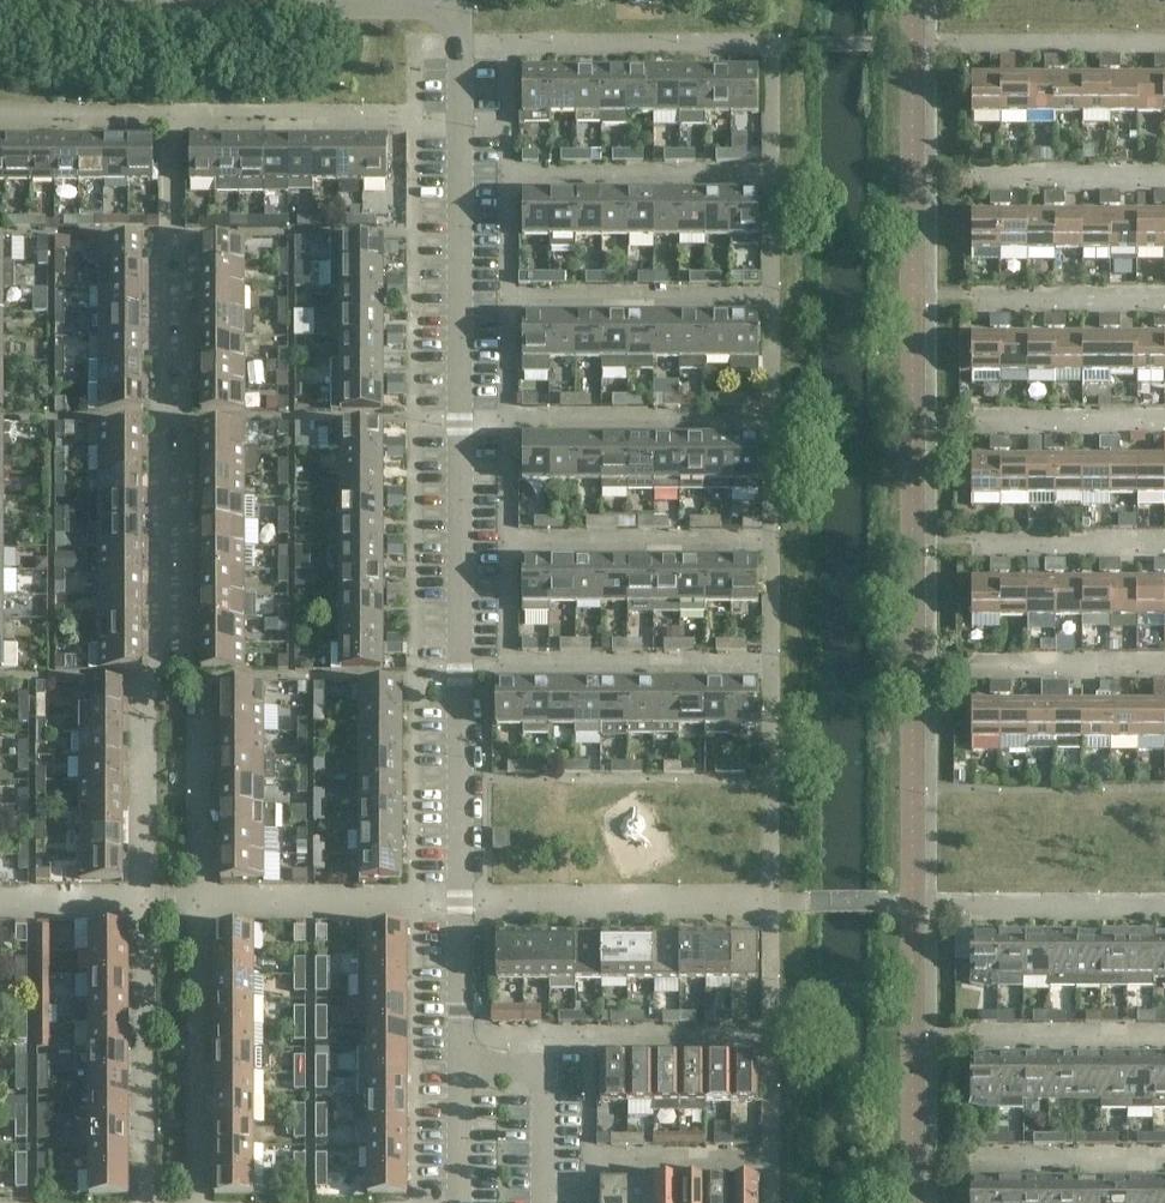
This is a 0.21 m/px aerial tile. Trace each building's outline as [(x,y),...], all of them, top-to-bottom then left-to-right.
[(1001,70),(1001,57),(990,57),(990,66),(994,70),(1001,70)] [(1011,66),(1011,57),(1001,57),(1001,70),(1007,70),(1011,66)] [(1055,70),(1055,57),(1045,57),(1045,66),(1048,70),(1055,70)] [(1065,66),(1065,57),(1055,57),(1055,70),(1062,70),(1065,66)] [(1110,70),(1110,57),(1100,57),(1100,66),(1103,70),(1110,70)] [(1120,66),(1120,57),(1110,57),(1110,70),(1116,70),(1120,66)] [(1164,70),(1164,57),(1155,57),(1155,66),(1158,70),(1164,70)] [(550,114),(550,71),(523,71),(523,113),(520,113),(520,124),(550,124),(550,114)] [(576,114),(576,71),(550,71),(550,114),(576,114)] [(602,126),(602,114),(602,71),(576,71),(576,114),(576,126),(602,126)] [(628,114),(628,71),(602,71),(602,114),(628,114)] [(654,114),(654,71),(628,71),(628,114),(654,114)] [(680,114),(680,71),(654,71),(654,114),(680,114)] [(706,114),(706,71),(680,71),(680,114),(706,114)] [(732,114),(732,71),(706,71),(706,114),(732,114)] [(759,114),(759,71),(732,71),(732,114),(759,114)] [(1000,125),(1000,77),(972,77),(972,125),(1000,125)] [(1027,125),(1027,77),(1000,77),(1000,125),(1027,125)] [(1055,114),(1055,77),(1027,77),(1027,125),(1055,125),(1055,114)] [(1083,114),(1083,77),(1055,77),(1055,114),(1083,114)] [(1110,125),(1110,114),(1110,77),(1083,77),(1083,114),(1083,125),(1110,125)] [(1136,114),(1136,77),(1110,77),(1110,114),(1136,114)] [(1164,114),(1164,77),(1136,77),(1136,114),(1164,114)] [(31,182),(31,140),(7,140),(6,182),(31,182)] [(55,182),(56,140),(31,140),(31,182),(55,182)] [(80,182),(80,140),(56,140),(55,182),(80,182)] [(104,182),(104,140),(80,140),(80,182),(104,182)] [(129,182),(129,140),(104,140),(104,182),(129,182)] [(154,182),(154,140),(129,140),(129,182),(154,182)] [(216,182),(216,140),(190,140),(190,177),(186,177),(186,182),(216,182)] [(240,182),(240,140),(216,140),(216,182),(240,182)] [(264,182),(264,140),(240,140),(240,182),(264,182)] [(289,182),(289,140),(264,140),(264,182),(289,182)] [(313,191),(313,182),(313,140),(289,140),(289,182),(289,192),(313,191)] [(338,182),(338,140),(313,140),(313,182),(338,182)] [(362,182),(362,140),(338,140),(338,182),(362,182)] [(388,182),(388,140),(362,140),(362,182),(388,182)] [(538,162),(538,151),(523,151),(523,162),(538,162)] [(576,162),(576,151),(561,151),(561,162),(576,162)] [(591,162),(591,151),(576,151),(576,162),(591,162)] [(628,162),(628,151),(613,151),(613,162),(628,162)] [(643,162),(643,151),(628,151),(628,162),(643,162)] [(680,162),(680,151),(664,151),(664,162),(680,162)] [(695,162),(695,151),(680,151),(680,162),(695,162)] [(732,162),(732,151),(716,151),(716,162),(732,162)] [(747,162),(747,151),(732,151),(732,162),(747,162)] [(1039,163),(1039,155),(1036,151),(1027,151),(1027,163),(1039,163)] [(550,237),(550,193),(523,193),(523,237),(550,237)] [(575,237),(575,193),(550,193),(550,237),(575,237)] [(602,237),(602,193),(575,193),(575,237),(602,237)] [(628,237),(628,194),(602,193),(602,237),(628,237)] [(1001,206),(1001,193),(990,193),(990,203),(994,206),(1001,206)] [(1011,203),(1011,194),(1001,193),(1001,206),(1007,206),(1011,203)] [(1055,206),(1055,193),(1045,193),(1045,203),(1048,206),(1055,206)] [(1065,203),(1065,193),(1055,193),(1055,206),(1062,206),(1065,203)] [(1110,206),(1110,193),(1100,193),(1100,203),(1103,206),(1110,206)] [(1120,203),(1120,193),(1110,193),(1110,206),(1116,206),(1120,203)] [(1164,206),(1164,193),(1154,193),(1154,203),(1158,206),(1164,206)] [(653,237),(653,194),(628,194),(628,237),(653,237)] [(680,237),(680,194),(653,194),(653,237),(680,237)] [(705,237),(705,194),(680,194),(680,237),(705,237)] [(732,237),(732,194),(705,194),(705,237),(731,237),(732,237)] [(759,247),(759,194),(732,194),(732,237),(731,237),(731,247),(759,247)] [(1001,262),(1001,214),(972,214),(972,262),(1001,262)] [(1028,262),(1028,214),(1001,214),(1001,262),(1028,262)] [(1055,251),(1055,214),(1028,214),(1028,262),(1055,262),(1055,251)] [(1082,251),(1082,214),(1055,214),(1055,251),(1082,251)] [(1110,262),(1110,214),(1082,214),(1082,251),(1082,262),(1110,262)] [(1137,262),(1137,214),(1110,214),(1110,262),(1137,262)] [(1164,251),(1164,214),(1137,214),(1137,262),(1164,262),(1164,251)] [(31,227),(31,218),(16,218),(16,227),(31,227)] [(46,227),(46,218),(31,218),(31,227),(46,227)] [(80,227),(80,218),(65,218),(65,227),(80,227)] [(95,227),(95,218),(80,218),(80,227),(95,227)] [(129,227),(129,218),(114,218),(114,227),(129,227)] [(144,227),(144,218),(129,218),(129,227),(144,227)] [(216,227),(216,218),(200,218),(200,227),(216,227)] [(231,227),(231,218),(216,218),(216,227),(231,227)] [(264,227),(264,218),(249,218),(249,227),(264,227)] [(280,227),(280,218),(264,218),(264,227),(280,227)] [(313,227),(313,218),(298,218),(298,227),(313,227)] [(328,227),(328,218),(313,218),(313,227),(328,227)] [(362,227),(362,218),(347,218),(347,227),(362,227)] [(377,227),(377,218),(362,218),(362,227),(377,227)] [(13,238),(0,238),(0,264),(13,264),(13,238)] [(48,264),(48,238),(38,238),(38,264),(48,264)] [(305,253),(305,238),(295,238),(296,253),(305,253)] [(382,264),(382,238),(331,238),(331,264),(382,264)] [(142,264),(142,239),(99,239),(99,264),(142,264)] [(245,264),(245,239),(202,239),(202,264),(245,264)] [(65,264),(65,251),(56,251),(56,264),(65,264)] [(288,264),(288,251),(279,251),(279,264),(288,264)] [(15,264),(13,264),(0,264),(0,288),(3,288),(15,288),(15,264)] [(65,276),(65,264),(56,264),(56,276),(65,276)] [(142,289),(142,264),(99,264),(99,289),(142,289)] [(245,288),(245,264),(202,264),(202,288),(245,288)] [(288,277),(288,264),(279,264),(279,277),(288,277)] [(382,288),(382,264),(331,264),(331,288),(341,288),(382,288)] [(550,284),(550,273),(535,273),(535,284),(550,284)] [(565,284),(565,274),(550,273),(550,284),(565,284)] [(602,284),(602,274),(586,274),(586,284),(602,284)] [(617,285),(617,274),(602,274),(602,284),(617,285)] [(653,285),(653,274),(638,274),(638,285),(653,285)] [(669,285),(669,274),(653,274),(653,285),(669,285)] [(705,285),(705,274),(690,274),(690,285),(705,285)] [(721,285),(721,274),(705,274),(705,285),(721,285)] [(762,285),(762,274),(743,274),(743,285),(762,285)] [(48,287),(48,279),(39,279),(39,287),(48,287)] [(403,288),(403,279),(388,279),(388,288),(403,288)] [(245,313),(245,288),(202,288),(202,313),(245,313)] [(382,312),(382,288),(341,288),(341,312),(382,312)] [(403,298),(403,288),(388,288),(388,298),(403,298)] [(142,312),(142,289),(99,289),(90,289),(90,313),(99,313),(142,312)] [(48,311),(48,296),(39,296),(39,311),(48,311)] [(65,312),(65,300),(56,300),(56,312),(65,312)] [(288,313),(288,300),(279,300),(279,313),(288,313)] [(65,325),(65,312),(56,312),(56,325),(65,325)] [(142,337),(142,312),(99,313),(99,337),(142,337)] [(382,337),(382,312),(341,312),(341,337),(382,337)] [(245,337),(245,313),(202,313),(202,337),(245,337)] [(288,326),(288,313),(279,313),(279,326),(288,326)] [(550,359),(550,316),(523,316),(523,373),(550,373),(550,359)] [(576,359),(576,316),(550,316),(550,359),(576,359)] [(602,359),(602,316),(576,316),(576,359),(602,359)] [(628,359),(628,316),(602,316),(602,359),(628,359)] [(654,359),(654,316),(628,316),(628,359),(654,359)] [(680,359),(680,316),(654,316),(654,359),(680,359)] [(706,359),(706,316),(680,316),(680,359),(706,359)] [(732,359),(732,316),(706,316),(706,359),(732,359)] [(759,373),(759,316),(732,316),(732,359),(732,373),(759,373)] [(1000,329),(1000,316),(990,316),(990,325),(994,329),(1000,329)] [(1011,325),(1011,316),(1000,316),(1000,329),(1007,329),(1011,325)] [(1055,329),(1055,316),(1045,316),(1045,325),(1049,329),(1055,329)] [(1066,325),(1066,316),(1055,316),(1055,329),(1062,329),(1066,325)] [(1110,329),(1110,316),(1100,316),(1100,325),(1103,329),(1110,329)] [(1120,325),(1120,316),(1110,316),(1110,329),(1116,329),(1120,325)] [(1164,329),(1164,316),(1154,316),(1154,325),(1158,329),(1164,329)] [(403,337),(403,328),(388,328),(388,337),(403,337)] [(1001,384),(1001,336),(972,336),(972,384),(1001,384)] [(1028,384),(1028,336),(1001,336),(1001,384),(1028,384)] [(1055,384),(1055,336),(1028,336),(1028,384),(1055,384)] [(1083,384),(1083,374),(1083,336),(1055,336),(1055,384),(1083,384)] [(1110,374),(1110,336),(1083,336),(1083,374),(1110,374)] [(1137,374),(1137,336),(1110,336),(1110,374),(1137,374)] [(1164,384),(1164,336),(1137,336),(1137,374),(1137,384),(1164,384)] [(142,361),(142,337),(99,337),(99,361),(142,361)] [(245,362),(245,337),(202,337),(202,362),(245,362)] [(382,361),(382,337),(341,337),(341,361),(382,361)] [(403,347),(403,337),(388,337),(388,347),(403,347)] [(65,362),(65,349),(56,349),(56,362),(65,362)] [(288,362),(288,349),(279,349),(278,362),(288,362)] [(142,361),(99,361),(89,361),(89,386),(142,386),(142,361)] [(382,386),(382,361),(341,361),(331,361),(331,386),(382,386)] [(65,374),(65,362),(56,362),(56,374),(65,374)] [(245,387),(245,362),(202,362),(202,387),(245,387)] [(288,375),(288,362),(278,362),(278,375),(288,375)] [(403,386),(403,377),(388,377),(388,386),(403,386)] [(142,412),(142,386),(89,386),(89,412),(142,412)] [(382,412),(382,386),(331,386),(331,412),(382,412)] [(403,395),(403,386),(388,386),(388,395),(403,395)] [(244,412),(245,387),(202,387),(202,412),(244,412)] [(1164,406),(1164,390),(1154,390),(1154,406),(1164,406)] [(539,407),(539,396),(523,396),(523,407),(539,407)] [(576,407),(576,396),(561,396),(561,407),(576,407)] [(591,407),(591,396),(576,396),(576,407),(591,407)] [(628,407),(628,396),(613,396),(613,407),(628,407)] [(643,407),(643,396),(628,396),(628,407),(643,407)] [(680,407),(680,396),(665,396),(665,407),(680,407)] [(695,407),(695,396),(680,396),(680,407),(695,407)] [(732,407),(732,396),(717,396),(717,407),(732,407)] [(747,407),(747,396),(732,396),(732,407),(747,407)] [(65,412),(65,399),(56,399),(56,412),(65,412)] [(288,412),(288,399),(278,399),(278,412),(288,412)] [(17,430),(15,426),(10,424),(0,424),(0,449),(3,449),(10,449),(15,448),(17,444),(17,430)] [(65,437),(65,424),(55,424),(55,437),(65,437)] [(142,449),(142,424),(99,424),(99,449),(142,449)] [(245,450),(245,424),(202,424),(202,450),(245,450)] [(288,437),(288,424),(279,424),(279,437),(288,437)] [(383,450),(382,424),(341,424),(341,450),(383,450)] [(305,448),(305,438),(296,438),(296,448),(305,448)] [(550,481),(550,438),(523,438),(522,481),(550,481)] [(576,481),(576,438),(550,438),(550,481),(576,481)] [(602,481),(602,438),(576,438),(576,481),(602,481)] [(628,491),(628,438),(602,438),(602,481),(602,491),(628,491)] [(654,491),(654,438),(628,438),(628,491),(654,491)] [(679,491),(680,438),(654,438),(654,491),(679,491)] [(706,491),(706,438),(680,438),(679,491),(706,491)] [(732,491),(732,438),(706,438),(706,491),(732,491)] [(759,491),(759,438),(732,438),(732,491),(759,491)] [(1000,451),(1000,438),(990,438),(990,447),(994,451),(1000,451)] [(1011,447),(1011,438),(1000,438),(1000,451),(1007,451),(1011,447)] [(1055,451),(1055,438),(1045,438),(1045,447),(1049,451),(1055,451)] [(1066,447),(1066,438),(1055,438),(1055,451),(1062,451),(1066,447)] [(1110,451),(1110,438),(1099,438),(1099,447),(1103,451),(1110,451)] [(1137,496),(1137,458),(1128,458),(1128,452),(1120,447),(1120,438),(1110,438),(1110,451),(1110,458),(1110,496),(1137,496)] [(1164,451),(1164,438),(1154,438),(1154,447),(1158,451),(1164,451)] [(403,450),(403,440),(388,440),(388,450),(403,450)] [(142,474),(142,449),(99,449),(99,474),(142,474)] [(245,475),(245,450),(202,450),(202,475),(245,475)] [(383,475),(383,450),(341,450),(341,475),(383,475)] [(403,459),(403,450),(388,450),(388,459),(403,459)] [(1001,506),(1001,458),(972,458),(972,506),(1001,506)] [(1028,506),(1028,458),(1001,458),(1001,506),(1028,506)] [(1055,506),(1055,458),(1028,458),(1028,506),(1055,506)] [(1083,506),(1083,458),(1055,458),(1055,506),(1083,506)] [(1110,496),(1110,458),(1083,458),(1083,506),(1110,506),(1110,496)] [(1164,506),(1164,496),(1164,458),(1137,458),(1137,496),(1137,506),(1164,506)] [(65,474),(65,461),(55,461),(55,474),(65,474)] [(288,474),(288,461),(279,461),(279,474),(288,474)] [(65,487),(65,474),(55,474),(55,487),(65,487)] [(142,498),(142,474),(99,474),(99,498),(142,498)] [(288,486),(288,474),(279,474),(279,486),(288,486)] [(245,498),(245,475),(202,475),(202,499),(245,498)] [(383,498),(383,475),(341,475),(341,499),(383,498)] [(403,498),(403,489),(388,489),(388,499),(403,498)] [(142,523),(142,498),(99,498),(99,523),(142,523)] [(245,523),(245,498),(202,499),(202,523),(245,523)] [(383,523),(383,498),(341,499),(341,523),(383,523)] [(403,508),(403,498),(388,499),(388,508),(403,508)] [(65,523),(65,510),(55,510),(55,523),(65,523)] [(288,523),(288,510),(279,510),(279,523),(288,523)] [(550,529),(550,518),(535,518),(535,529),(550,529)] [(565,529),(565,518),(550,518),(550,529),(565,529)] [(602,529),(602,518),(586,518),(586,529),(602,529)] [(617,529),(617,518),(602,518),(602,529),(617,529)] [(654,529),(654,518),(638,518),(638,529),(654,529)] [(669,529),(669,518),(654,518),(654,529),(669,529)] [(706,529),(706,518),(690,518),(690,529),(706,529)] [(721,529),(721,518),(706,518),(706,529),(721,529)] [(762,528),(762,519),(743,518),(743,529),(759,529),(759,528),(762,528)] [(1137,530),(1137,521),(1126,521),(1126,530),(1137,530)] [(65,535),(65,523),(55,523),(55,535),(65,535)] [(142,548),(142,523),(99,523),(99,548),(142,548)] [(245,547),(245,523),(202,523),(202,547),(245,547)] [(288,535),(288,523),(279,523),(279,535),(288,535)] [(382,547),(383,523),(341,523),(341,547),(382,547)] [(403,547),(403,538),(388,538),(388,547),(403,547)] [(255,547),(245,547),(202,547),(202,572),(245,572),(255,572),(255,547)] [(382,572),(382,547),(341,547),(341,572),(382,572)] [(403,557),(403,547),(388,547),(388,557),(403,557)] [(142,571),(142,548),(99,548),(99,571),(142,571)] [(304,563),(304,551),(295,551),(295,563),(304,563)] [(66,568),(66,559),(57,559),(57,568),(66,568)] [(288,572),(288,559),(279,559),(279,572),(288,572)] [(550,604),(550,560),(523,560),(522,613),(550,613),(550,604)] [(576,604),(576,560),(550,560),(550,604),(576,604)] [(602,604),(602,561),(576,560),(576,604),(602,604)] [(1001,573),(1000,560),(990,560),(990,570),(994,573),(1001,573)] [(1011,570),(1011,560),(1000,560),(1001,573),(1007,573),(1011,570)] [(1055,573),(1055,560),(1045,560),(1045,570),(1049,573),(1055,573)] [(1066,569),(1066,560),(1055,560),(1055,573),(1062,573),(1066,569)] [(1110,573),(1110,560),(1100,560),(1100,570),(1103,573),(1110,573)] [(1120,569),(1120,560),(1110,560),(1110,573),(1116,573),(1120,569)] [(1164,573),(1164,560),(1154,560),(1154,569),(1158,574),(1164,573)] [(628,604),(628,561),(602,561),(602,604),(628,604)] [(653,604),(653,561),(628,561),(628,604),(653,604)] [(680,613),(680,561),(653,561),(653,604),(653,613),(680,613)] [(706,604),(706,561),(680,561),(680,613),(706,613),(706,604)] [(731,604),(732,561),(706,561),(706,604),(731,604)] [(759,604),(759,561),(732,561),(731,604),(759,604)] [(48,573),(48,562),(42,562),(37,567),(37,573),(48,573)] [(65,584),(65,571),(55,571),(55,584),(65,584)] [(142,596),(142,571),(99,571),(99,596),(142,596)] [(245,596),(245,572),(202,572),(202,596),(245,596)] [(288,584),(288,572),(279,572),(279,584),(288,584)] [(382,596),(382,572),(341,572),(341,596),(382,596)] [(306,587),(306,574),(295,574),(295,587),(306,587)] [(1001,628),(1001,619),(1001,581),(972,581),(972,628),(1001,628)] [(1028,619),(1028,581),(1001,581),(1001,619),(1028,619)] [(1055,618),(1055,581),(1028,581),(1028,619),(1055,618)] [(1082,618),(1082,581),(1055,581),(1055,618),(1082,618)] [(1110,628),(1110,581),(1082,581),(1082,618),(1082,629),(1110,628)] [(1137,628),(1137,581),(1110,581),(1110,628),(1137,628)] [(1164,628),(1164,581),(1137,581),(1137,628),(1164,628)] [(403,596),(403,587),(388,587),(388,596),(403,596)] [(142,620),(142,596),(99,596),(99,620),(142,620)] [(245,621),(245,596),(202,596),(202,621),(245,621)] [(382,621),(382,596),(341,596),(341,621),(382,621)] [(403,606),(403,596),(388,596),(388,606),(403,606)] [(65,620),(65,608),(55,608),(55,620),(65,620)] [(288,621),(288,608),(279,608),(279,621),(288,621)] [(65,633),(65,620),(55,620),(55,633),(65,633)] [(142,645),(142,620),(99,620),(99,645),(142,645)] [(245,645),(245,621),(202,621),(202,645),(245,645)] [(288,633),(288,621),(279,621),(279,633),(288,633)] [(382,645),(382,621),(341,621),(341,645),(382,645)] [(403,636),(388,636),(388,645),(403,645),(403,636)] [(538,651),(538,641),(523,641),(523,651),(538,651)] [(576,651),(576,641),(560,641),(560,651),(576,651)] [(591,651),(591,641),(576,641),(576,651),(591,651)] [(628,651),(628,641),(612,641),(612,651),(628,651)] [(643,651),(643,641),(628,641),(628,651),(643,651)] [(680,652),(680,641),(664,641),(664,652),(680,652)] [(695,652),(695,641),(680,641),(680,652),(695,652)] [(731,652),(731,641),(716,641),(716,652),(731,652)] [(747,652),(747,641),(731,641),(731,652),(747,652)] [(1055,652),(1055,641),(1035,641),(1035,652),(1055,652)] [(142,670),(142,645),(99,645),(99,670),(142,670)] [(245,670),(245,645),(202,645),(202,670),(245,670)] [(382,645),(341,645),(331,645),(331,671),(382,671),(382,645)] [(403,655),(403,645),(388,645),(388,655),(403,655)] [(65,670),(65,657),(55,657),(56,670),(65,670)] [(288,670),(288,657),(279,657),(279,670),(288,670)] [(307,671),(307,665),(301,660),(295,660),(295,671),(307,671)] [(46,696),(46,683),(36,683),(36,696),(46,696)] [(123,708),(123,684),(124,684),(124,683),(80,683),(80,708),(123,708)] [(264,707),(264,683),(221,683),(221,707),(264,707)] [(307,696),(307,683),(298,683),(298,696),(307,696)] [(402,708),(402,683),(360,683),(360,708),(402,708)] [(523,726),(523,683),(496,683),(496,726),(523,726)] [(549,735),(549,726),(549,683),(523,683),(523,726),(523,735),(549,735)] [(575,726),(575,683),(549,683),(549,726),(575,726)] [(601,726),(601,683),(575,683),(575,726),(575,735),(601,735),(601,726)] [(627,726),(627,683),(601,683),(601,726),(627,726)] [(654,735),(654,683),(627,683),(627,726),(627,735),(654,735)] [(679,736),(680,726),(680,683),(654,683),(654,735),(679,736)] [(705,726),(705,683),(680,683),(680,726),(705,726)] [(731,726),(731,683),(705,683),(705,726),(705,736),(731,736),(731,726)] [(759,726),(759,683),(731,683),(731,726),(759,726)] [(1001,696),(1001,683),(990,683),(990,692),(994,696),(1001,696)] [(1011,692),(1011,683),(1001,683),(1001,696),(1007,696),(1011,692)] [(1055,696),(1055,683),(1045,683),(1045,692),(1049,696),(1055,696)] [(1065,692),(1065,683),(1055,683),(1055,696),(1062,696),(1065,692)] [(1111,703),(1111,696),(1111,683),(1100,683),(1100,691),(1097,696),(1097,703),(1083,703),(1083,751),(1111,751),(1111,703)] [(1121,692),(1121,683),(1111,683),(1111,696),(1117,696),(1121,692)] [(1155,683),(1155,692),(1157,694),(1155,701),(1148,699),(1138,701),(1138,703),(1138,751),(1164,751),(1164,683),(1155,683)] [(29,709),(29,693),(20,693),(20,709),(29,709)] [(324,708),(324,693),(315,693),(315,708),(324,708)] [(1001,751),(1001,703),(972,703),(972,751),(1001,751)] [(1028,751),(1028,703),(1001,703),(1001,751),(1028,751)] [(1055,751),(1055,703),(1028,703),(1028,751),(1055,751)] [(1083,751),(1083,703),(1055,703),(1055,751),(1083,751)] [(1138,751),(1138,703),(1111,703),(1111,751),(1138,751)] [(264,733),(264,707),(221,707),(221,732),(264,733)] [(123,732),(123,708),(80,708),(80,732),(123,732)] [(324,723),(324,708),(315,708),(315,723),(324,723)] [(402,733),(402,708),(360,708),(360,733),(402,733)] [(29,725),(29,709),(20,709),(20,725),(29,725)] [(46,732),(46,720),(36,720),(36,732),(46,732)] [(307,732),(307,720),(298,720),(298,732),(307,732)] [(46,745),(46,732),(36,732),(36,745),(46,745)] [(123,732),(80,732),(73,732),(73,757),(80,757),(123,757),(123,732)] [(264,757),(264,733),(221,732),(221,757),(264,757)] [(307,745),(307,732),(298,732),(298,745),(307,745)] [(402,757),(402,733),(360,733),(360,757),(402,757)] [(29,757),(29,742),(19,742),(19,757),(29,757)] [(324,757),(324,742),(314,742),(314,757),(324,757)] [(29,772),(29,757),(19,757),(19,772),(29,772)] [(123,782),(123,757),(80,757),(80,782),(123,782)] [(264,781),(264,757),(221,757),(221,781),(264,781)] [(324,772),(324,757),(314,757),(314,772),(324,772)] [(402,782),(402,757),(360,757),(360,782),(402,782)] [(523,774),(523,763),(508,763),(508,774),(523,774)] [(539,774),(539,763),(523,763),(523,774),(539,774)] [(575,774),(575,763),(560,763),(560,774),(575,774)] [(590,774),(590,763),(575,763),(575,774),(590,774)] [(627,774),(627,763),(612,763),(612,774),(627,774)] [(643,774),(643,763),(627,763),(627,774),(643,774)] [(680,774),(680,763),(664,763),(664,774),(680,774)] [(695,774),(695,763),(680,763),(680,774),(695,774)] [(731,774),(731,763),(716,763),(716,774),(731,774)] [(747,774),(747,763),(731,763),(731,774),(747,774)] [(46,782),(46,769),(36,769),(36,782),(46,782)] [(307,781),(307,769),(298,769),(298,781),(307,781)] [(1055,784),(1055,770),(1048,770),(1045,776),(1045,784),(1055,784)] [(1082,783),(1082,770),(1075,770),(1070,776),(1070,783),(1082,783)] [(966,784),(966,773),(957,773),(957,784),(966,784)] [(264,807),(264,781),(221,781),(221,807),(264,807)] [(307,794),(307,781),(298,781),(298,794),(307,794)] [(46,794),(46,782),(36,782),(36,794),(46,794)] [(123,806),(123,782),(80,782),(80,806),(123,806)] [(402,806),(402,782),(360,782),(360,806),(402,806)] [(29,806),(29,791),(19,791),(19,806),(29,806)] [(324,806),(324,791),(314,791),(314,806),(324,806)] [(29,822),(29,806),(19,806),(19,822),(29,822)] [(123,830),(123,806),(80,806),(80,830),(123,830)] [(324,821),(324,806),(314,806),(314,821),(324,821)] [(402,830),(402,806),(360,806),(360,830),(402,830)] [(264,830),(264,807),(221,807),(221,830),(264,830)] [(307,822),(307,807),(294,807),(294,822),(307,822)] [(46,830),(46,818),(36,818),(36,830),(46,830)] [(46,843),(46,830),(36,830),(36,843),(46,843)] [(123,855),(123,830),(80,830),(80,855),(123,855)] [(264,856),(264,830),(221,830),(221,856),(264,856)] [(307,843),(307,830),(298,830),(298,843),(307,843)] [(402,855),(402,830),(360,830),(360,855),(402,855)] [(510,849),(509,831),(494,832),(494,849),(510,849)] [(29,855),(29,840),(19,840),(19,855),(29,855)] [(324,855),(324,840),(314,840),(314,855),(324,855)] [(29,870),(29,855),(19,855),(19,870),(29,870)] [(123,879),(123,855),(80,855),(80,880),(124,880),(124,879),(123,879)] [(324,870),(324,855),(314,855),(314,870),(324,870)] [(401,881),(402,855),(360,855),(360,881),(401,881)] [(264,880),(264,856),(221,856),(221,880),(264,880)] [(51,880),(51,871),(36,872),(36,880),(51,880)] [(307,880),(307,872),(293,872),(293,880),(307,880)] [(407,951),(407,927),(376,927),(376,921),(363,921),(363,951),(368,951),(407,951)] [(28,944),(28,922),(16,922),(16,944),(28,944)] [(49,944),(49,927),(38,927),(38,944),(49,944)] [(129,951),(129,936),(129,927),(90,927),(90,951),(129,951)] [(264,951),(264,927),(215,927),(215,951),(254,951),(264,951)] [(306,944),(306,927),(295,927),(294,944),(306,944)] [(328,944),(328,927),(316,927),(316,944),(328,944)] [(524,981),(524,936),(510,936),(503,932),(497,932),(497,981),(524,981)] [(550,981),(550,932),(545,932),(537,936),(524,936),(524,981),(550,981)] [(576,981),(576,936),(562,936),(555,932),(550,932),(550,981),(576,981)] [(602,981),(602,932),(597,932),(589,936),(576,936),(576,981),(602,981)] [(628,981),(628,936),(614,936),(607,932),(602,932),(602,981),(628,981)] [(654,980),(654,932),(649,932),(641,936),(628,936),(628,981),(654,980)] [(680,981),(680,936),(666,936),(659,932),(654,932),(654,980),(680,981)] [(706,981),(706,932),(700,932),(693,936),(680,936),(680,981),(706,981)] [(731,980),(731,936),(718,936),(711,932),(706,932),(706,981),(731,980)] [(759,980),(758,932),(752,932),(745,936),(731,936),(731,980),(759,980)] [(998,988),(998,932),(971,932),(971,978),(970,984),(989,988),(990,984),(997,984),(997,988),(998,988)] [(1024,978),(1024,932),(998,932),(998,988),(1024,988),(1024,978)] [(1050,978),(1050,932),(1024,932),(1024,978),(1050,978)] [(1076,988),(1076,932),(1050,932),(1050,978),(1050,988),(1076,988)] [(1102,988),(1102,932),(1076,932),(1076,988),(1102,988)] [(1128,988),(1128,932),(1102,932),(1102,988),(1128,988)] [(1154,988),(1154,978),(1154,932),(1128,932),(1128,988),(1154,988)] [(1154,932),(1154,978),(1164,978),(1164,932),(1154,932)] [(129,976),(129,951),(90,951),(90,976),(129,976)] [(254,976),(254,951),(215,951),(215,976),(254,976)] [(407,976),(407,951),(368,951),(368,976),(407,976)] [(28,976),(28,959),(16,959),(16,976),(28,976)] [(49,976),(49,959),(38,959),(38,976),(49,976)] [(306,976),(306,959),(294,959),(294,976),(306,976)] [(328,976),(328,959),(316,959),(316,976),(328,976)] [(28,992),(28,976),(16,976),(16,992),(28,992)] [(49,992),(49,976),(38,976),(38,992),(49,992)] [(129,1000),(129,987),(129,976),(90,976),(90,1000),(129,1000)] [(264,1000),(264,976),(254,976),(215,976),(215,1000),(264,1000)] [(306,993),(306,976),(294,976),(294,993),(306,993)] [(328,993),(328,976),(316,976),(316,993),(328,993)] [(407,1000),(407,976),(368,976),(368,1000),(407,1000)] [(129,1025),(129,1000),(90,1000),(90,1025),(129,1025)] [(264,1025),(264,1000),(215,1000),(215,1025),(264,1025)] [(407,1025),(407,1000),(368,1000),(368,1025),(407,1025)] [(28,1025),(28,1008),(16,1008),(16,1025),(28,1025)] [(49,1025),(49,1008),(38,1008),(38,1025),(49,1025)] [(306,1025),(306,1008),(294,1008),(294,1025),(306,1025)] [(328,1025),(328,1008),(316,1008),(316,1025),(328,1025)] [(524,1023),(524,1008),(493,1008),(493,1022),(524,1023)] [(540,1023),(541,1008),(524,1008),(524,1023),(540,1023)] [(576,1023),(576,1013),(559,1013),(559,1023),(576,1023)] [(592,1023),(592,1013),(576,1013),(576,1023),(592,1023)] [(628,1023),(628,1013),(611,1013),(611,1023),(628,1023)] [(644,1023),(644,1013),(628,1013),(628,1023),(644,1023)] [(680,1023),(680,1013),(663,1013),(663,1023),(680,1023)] [(696,1023),(696,1013),(680,1013),(680,1023),(696,1023)] [(731,1023),(731,1013),(715,1013),(715,1023),(731,1023)] [(748,1023),(748,1013),(731,1013),(731,1023),(748,1023)] [(998,1023),(998,1013),(982,1013),(982,1023),(998,1023)] [(1014,1023),(1014,1013),(998,1013),(998,1023),(1014,1023)] [(1050,1023),(1050,1013),(1034,1013),(1034,1023),(1050,1023)] [(1066,1023),(1066,1013),(1050,1013),(1050,1023),(1066,1023)] [(1102,1023),(1102,1013),(1086,1013),(1086,1023),(1102,1023)] [(1118,1023),(1118,1013),(1102,1013),(1102,1023),(1118,1023)] [(1154,1023),(1154,1013),(1138,1013),(1138,1023),(1154,1023)] [(1154,1013),(1154,1023),(1164,1023),(1164,1013),(1154,1013)] [(28,1041),(28,1025),(16,1025),(16,1041),(28,1041)] [(49,1041),(49,1025),(38,1025),(38,1041),(49,1041)] [(129,1049),(129,1025),(90,1025),(90,1049),(129,1049)] [(264,1050),(264,1025),(215,1025),(215,1049),(254,1049),(254,1050),(264,1050)] [(306,1041),(306,1025),(294,1025),(294,1041),(306,1041)] [(328,1041),(328,1025),(316,1025),(316,1041),(328,1041)] [(407,1049),(407,1025),(368,1025),(368,1049),(407,1049)] [(129,1074),(129,1049),(90,1049),(90,1074),(129,1074)] [(254,1074),(254,1050),(254,1049),(215,1049),(215,1074),(254,1074)] [(407,1074),(407,1049),(368,1049),(358,1049),(358,1074),(407,1074)] [(628,1103),(628,1058),(614,1058),(607,1054),(601,1054),(601,1103),(628,1103)] [(654,1103),(654,1054),(649,1054),(641,1058),(628,1058),(628,1103),(654,1103)] [(680,1103),(680,1058),(666,1058),(659,1054),(654,1054),(654,1103),(680,1103)] [(706,1103),(706,1054),(701,1054),(693,1058),(680,1058),(680,1103),(706,1103)] [(732,1103),(732,1058),(718,1058),(711,1054),(706,1054),(706,1103),(732,1103)] [(759,1103),(759,1054),(752,1054),(745,1058),(732,1058),(732,1103),(759,1103)] [(998,1105),(998,1054),(971,1054),(971,1107),(989,1109),(989,1105),(998,1105)] [(1024,1100),(1024,1054),(998,1054),(998,1105),(998,1110),(1024,1110),(1024,1100)] [(1050,1100),(1050,1054),(1024,1054),(1024,1100),(1050,1100)] [(1076,1100),(1076,1054),(1050,1054),(1050,1100),(1076,1100)] [(1102,1100),(1102,1054),(1076,1054),(1076,1100),(1102,1100)] [(1128,1109),(1128,1054),(1102,1054),(1102,1100),(1102,1109),(1128,1109)] [(1154,1109),(1154,1054),(1128,1054),(1128,1109),(1154,1109)] [(1154,1054),(1154,1109),(1164,1109),(1164,1054),(1154,1054)] [(28,1074),(28,1057),(16,1057),(16,1074),(28,1074)] [(49,1074),(49,1057),(38,1057),(38,1074),(49,1074)] [(306,1073),(306,1057),(294,1057),(294,1073),(306,1073)] [(328,1073),(327,1057),(316,1057),(316,1073),(328,1073)] [(306,1090),(306,1073),(294,1073),(294,1090),(306,1090)] [(327,1090),(327,1074),(328,1073),(316,1073),(316,1090),(327,1090)] [(28,1090),(28,1074),(16,1074),(16,1090),(28,1090)] [(49,1090),(49,1074),(38,1074),(38,1090),(49,1090)] [(129,1098),(129,1084),(129,1074),(90,1074),(90,1098),(129,1098)] [(264,1098),(264,1074),(254,1074),(215,1074),(215,1098),(264,1098)] [(407,1098),(407,1074),(358,1074),(358,1098),(368,1098),(407,1098)] [(129,1123),(129,1098),(90,1098),(90,1123),(129,1123)] [(264,1123),(264,1098),(215,1098),(215,1123),(254,1123),(264,1123)] [(407,1123),(407,1098),(368,1098),(368,1123),(407,1123)] [(28,1122),(28,1105),(16,1106),(16,1122),(28,1122)] [(306,1122),(306,1105),(294,1105),(294,1122),(306,1122)] [(327,1122),(327,1105),(316,1105),(316,1122),(327,1122)] [(49,1123),(49,1106),(38,1106),(38,1123),(49,1123)] [(28,1139),(28,1122),(16,1122),(16,1139),(28,1139)] [(306,1139),(306,1122),(294,1122),(294,1139),(306,1139)] [(327,1140),(327,1122),(316,1122),(316,1139),(327,1140)] [(49,1139),(49,1123),(38,1123),(38,1139),(49,1139)] [(129,1147),(129,1133),(129,1123),(90,1123),(80,1123),(80,1147),(90,1147),(129,1147)] [(254,1147),(254,1123),(215,1123),(215,1147),(254,1147)] [(407,1147),(407,1123),(368,1123),(368,1147),(407,1147)] [(998,1145),(998,1134),(982,1135),(982,1145),(998,1145)] [(1014,1145),(1014,1135),(998,1134),(998,1145),(1014,1145)] [(628,1145),(628,1135),(611,1135),(611,1145),(628,1145)] [(645,1145),(645,1135),(628,1135),(628,1145),(645,1145)] [(680,1145),(680,1135),(663,1135),(663,1145),(680,1145)] [(696,1145),(696,1135),(680,1135),(680,1145),(696,1145)] [(732,1145),(732,1135),(715,1135),(715,1145),(732,1145)] [(748,1145),(748,1135),(732,1135),(732,1145),(748,1145)] [(1050,1145),(1050,1135),(1034,1135),(1034,1145),(1050,1145)] [(1066,1145),(1066,1135),(1050,1135),(1050,1145),(1066,1145)] [(1102,1145),(1102,1135),(1086,1135),(1086,1145),(1102,1145)] [(1118,1145),(1118,1135),(1102,1135),(1102,1145),(1118,1145)] [(1154,1145),(1154,1135),(1138,1135),(1138,1145),(1154,1145)] [(1154,1135),(1154,1145),(1164,1145),(1164,1135),(1154,1135)] [(129,1172),(129,1147),(90,1147),(90,1172),(129,1172)] [(264,1172),(264,1147),(254,1147),(215,1147),(215,1172),(254,1172),(264,1172)] [(407,1172),(407,1147),(368,1147),(368,1172),(407,1172)] [(28,1171),(28,1154),(16,1154),(16,1171),(28,1171)] [(306,1171),(306,1154),(294,1154),(294,1171),(306,1171)] [(327,1171),(327,1154),(316,1154),(316,1171),(327,1171)] [(49,1172),(49,1155),(38,1155),(38,1172),(49,1172)] [(28,1188),(28,1171),(16,1171),(16,1188),(28,1188)] [(306,1188),(306,1171),(294,1171),(294,1188),(306,1188)] [(327,1188),(327,1172),(327,1171),(316,1171),(316,1188),(327,1188)] [(49,1188),(49,1172),(38,1172),(38,1188),(49,1188)] [(129,1196),(129,1182),(129,1172),(90,1172),(90,1196),(129,1196)] [(254,1196),(254,1172),(215,1172),(215,1196),(254,1196)] [(407,1196),(407,1172),(368,1172),(368,1196),(407,1196)] [(628,1181),(614,1181),(607,1176),(601,1176),(601,1202),(628,1202),(628,1181)] [(654,1176),(649,1176),(641,1181),(628,1181),(628,1202),(654,1202),(654,1176)] [(680,1181),(666,1181),(659,1176),(654,1176),(654,1202),(680,1202),(680,1181)] [(706,1176),(701,1176),(693,1181),(680,1181),(680,1202),(706,1202),(706,1176)] [(731,1180),(718,1180),(711,1176),(706,1176),(706,1202),(732,1202),(731,1180)] [(759,1176),(752,1176),(745,1180),(731,1180),(732,1202),(759,1202),(759,1176)] [(998,1178),(971,1178),(971,1202),(998,1202),(998,1178)] [(1024,1178),(998,1178),(998,1202),(1024,1202),(1024,1178)] [(1050,1178),(1024,1178),(1024,1202),(1050,1202),(1050,1178)] [(1076,1178),(1050,1178),(1050,1202),(1076,1202),(1076,1178)] [(1102,1178),(1076,1178),(1076,1202),(1102,1202),(1102,1178)] [(1128,1178),(1102,1178),(1102,1202),(1128,1202),(1128,1178)] [(1154,1178),(1128,1178),(1128,1202),(1154,1202),(1154,1178)] [(1154,1178),(1154,1202),(1164,1202),(1164,1178),(1154,1178)]
